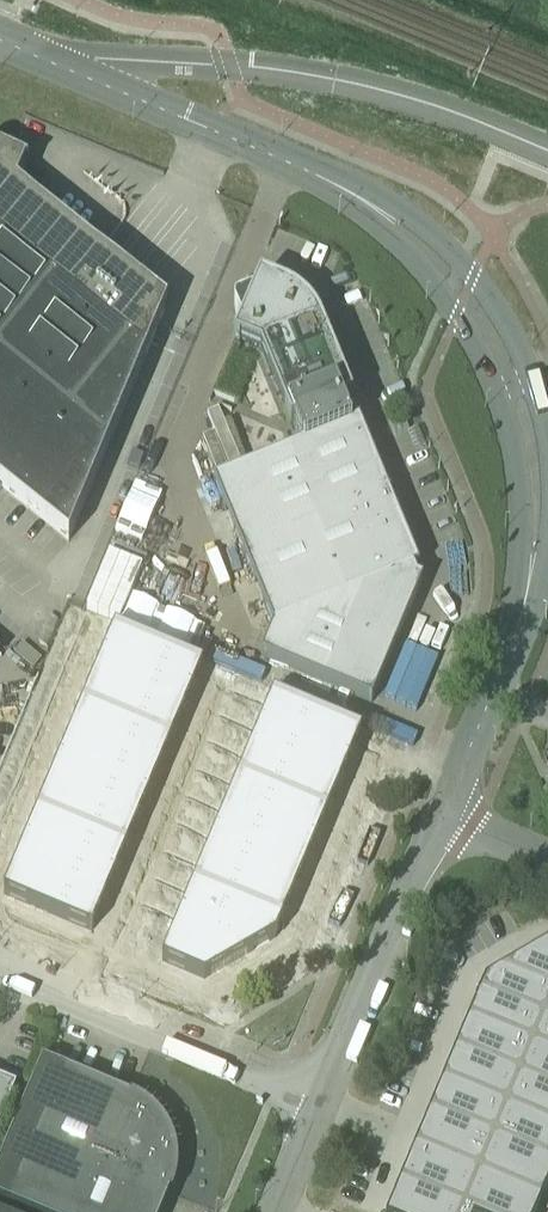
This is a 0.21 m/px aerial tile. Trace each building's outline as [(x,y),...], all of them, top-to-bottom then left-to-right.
[(76,234),(17,185),(25,166),(26,166),(27,165),(8,156),(5,155),(0,153),(0,486),(68,541),(164,312),(167,306),(76,234)] [(348,396),(320,328),(316,318),(310,310),(302,302),(294,296),(284,291),(264,283),(265,281),(259,279),(252,295),(238,301),(236,301),(235,303),(234,305),(234,307),(234,310),(240,324),(233,341),(239,343),(239,342),(261,350),(285,410),(284,411),(290,426),(294,424),(302,445),(213,482),(272,627),(261,656),(371,702),(422,581),(416,579),(412,570),(418,568),(358,422),(350,425),(341,405),(352,401),(350,395),(348,396)] [(114,629),(104,654),(162,678),(173,653),(114,629)] [(173,653),(162,678),(192,691),(203,666),(173,653)] [(104,654),(94,678),(152,702),(162,678),(104,654)] [(94,678),(83,704),(141,729),(152,702),(94,678)] [(162,678),(152,702),(182,715),(192,691),(162,678)] [(273,695),(261,724),(297,739),(309,710),(273,695)] [(152,702),(141,729),(171,741),(182,715),(152,702)] [(83,704),(72,731),(130,756),(141,729),(83,704)] [(309,710),(297,739),(349,761),(361,732),(341,724),(309,710)] [(261,724),(250,751),(286,766),(297,739),(261,724)] [(141,729),(130,756),(160,768),(171,741),(141,729)] [(72,731),(60,758),(118,783),(130,756),(72,731)] [(297,739),(286,766),(338,788),(349,761),(297,739)] [(250,751),(239,778),(275,793),(286,766),(250,751)] [(130,756),(118,783),(148,795),(160,768),(130,756)] [(60,758),(49,785),(107,810),(118,783),(60,758)] [(286,766),(275,793),(327,815),(338,788),(286,766)] [(239,778),(227,804),(263,820),(275,793),(239,778)] [(118,783),(107,810),(137,822),(148,795),(118,783)] [(49,785),(38,812),(96,836),(107,810),(49,785)] [(275,793),(263,820),(315,841),(327,815),(275,793)] [(227,804),(216,831),(252,847),(263,820),(227,804)] [(107,810),(96,836),(126,849),(137,822),(107,810)] [(38,812),(26,839),(85,863),(96,836),(38,812)] [(263,820),(252,847),(304,868),(315,841),(263,820)] [(216,831),(205,858),(241,873),(252,847),(216,831)] [(96,836),(85,863),(115,876),(126,849),(96,836)] [(26,839),(15,866),(73,890),(85,863),(26,839)] [(252,847),(241,873),(293,895),(304,868),(252,847)] [(205,858),(194,885),(230,900),(241,873),(205,858)] [(85,863),(73,890),(103,903),(115,876),(85,863)] [(15,866),(3,894),(62,918),(73,890),(15,866)] [(241,873),(230,900),(282,922),(293,895),(241,873)] [(189,896),(182,912),(218,927),(230,900),(194,885),(189,896)] [(73,890),(62,918),(92,931),(103,903),(73,890)] [(218,927),(215,934),(260,953),(271,949),(282,922),(230,900),(218,927)] [(179,918),(162,961),(204,978),(260,953),(215,934),(218,927),(182,912),(179,918)] [(503,971),(547,990),(547,945),(503,971)] [(480,993),(543,1019),(547,1007),(547,990),(503,971),(485,981),(480,993)] [(480,993),(469,1019),(532,1046),(543,1019),(480,993)] [(469,1019),(456,1050),(519,1076),(532,1046),(469,1019)] [(532,1046),(547,1052),(547,1021),(543,1019),(532,1046)] [(519,1076),(547,1089),(547,1052),(532,1046),(519,1076)] [(456,1050),(443,1081),(506,1107),(519,1076),(456,1050)] [(148,1106),(131,1096),(130,1098),(42,1061),(0,1161),(0,1199),(29,1211),(161,1211),(169,1194),(171,1195),(176,1176),(177,1156),(172,1137),(162,1120),(148,1106)] [(506,1107),(547,1125),(547,1089),(519,1076),(506,1107)] [(16,1087),(0,1080),(0,1124),(16,1087)] [(443,1081),(430,1112),(493,1138),(506,1107),(443,1081)] [(493,1138),(547,1161),(547,1125),(506,1107),(493,1138)] [(430,1112),(415,1147),(478,1173),(493,1138),(430,1112)] [(478,1173),(542,1200),(547,1185),(547,1161),(493,1138),(478,1173)] [(415,1147),(400,1182),(464,1209),(478,1173),(415,1147)] [(464,1209),(471,1211),(537,1211),(542,1200),(478,1173),(464,1209)] [(388,1211),(462,1211),(464,1209),(400,1182),(388,1211)]
